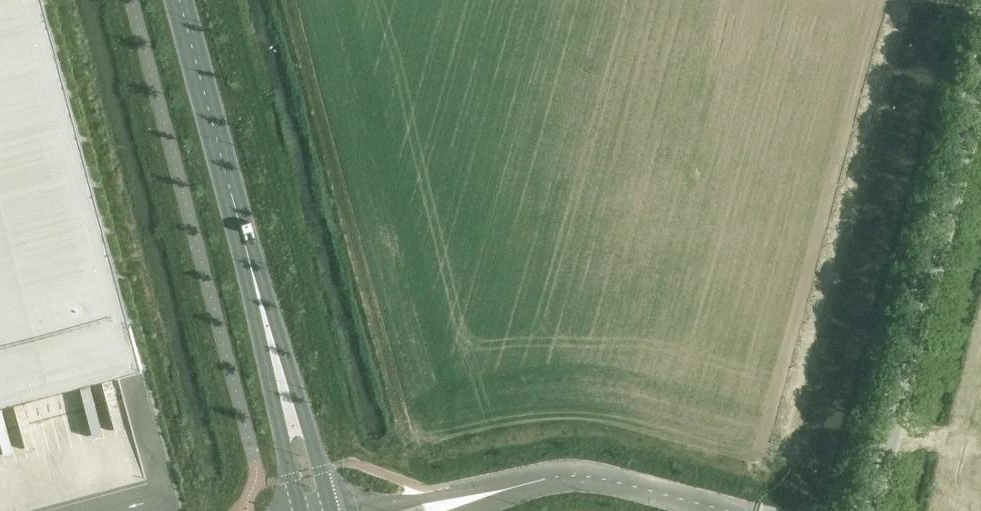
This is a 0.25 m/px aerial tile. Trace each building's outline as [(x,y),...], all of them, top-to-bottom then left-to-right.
[(142,369),(43,0),(0,0),(0,407),(142,369)]
